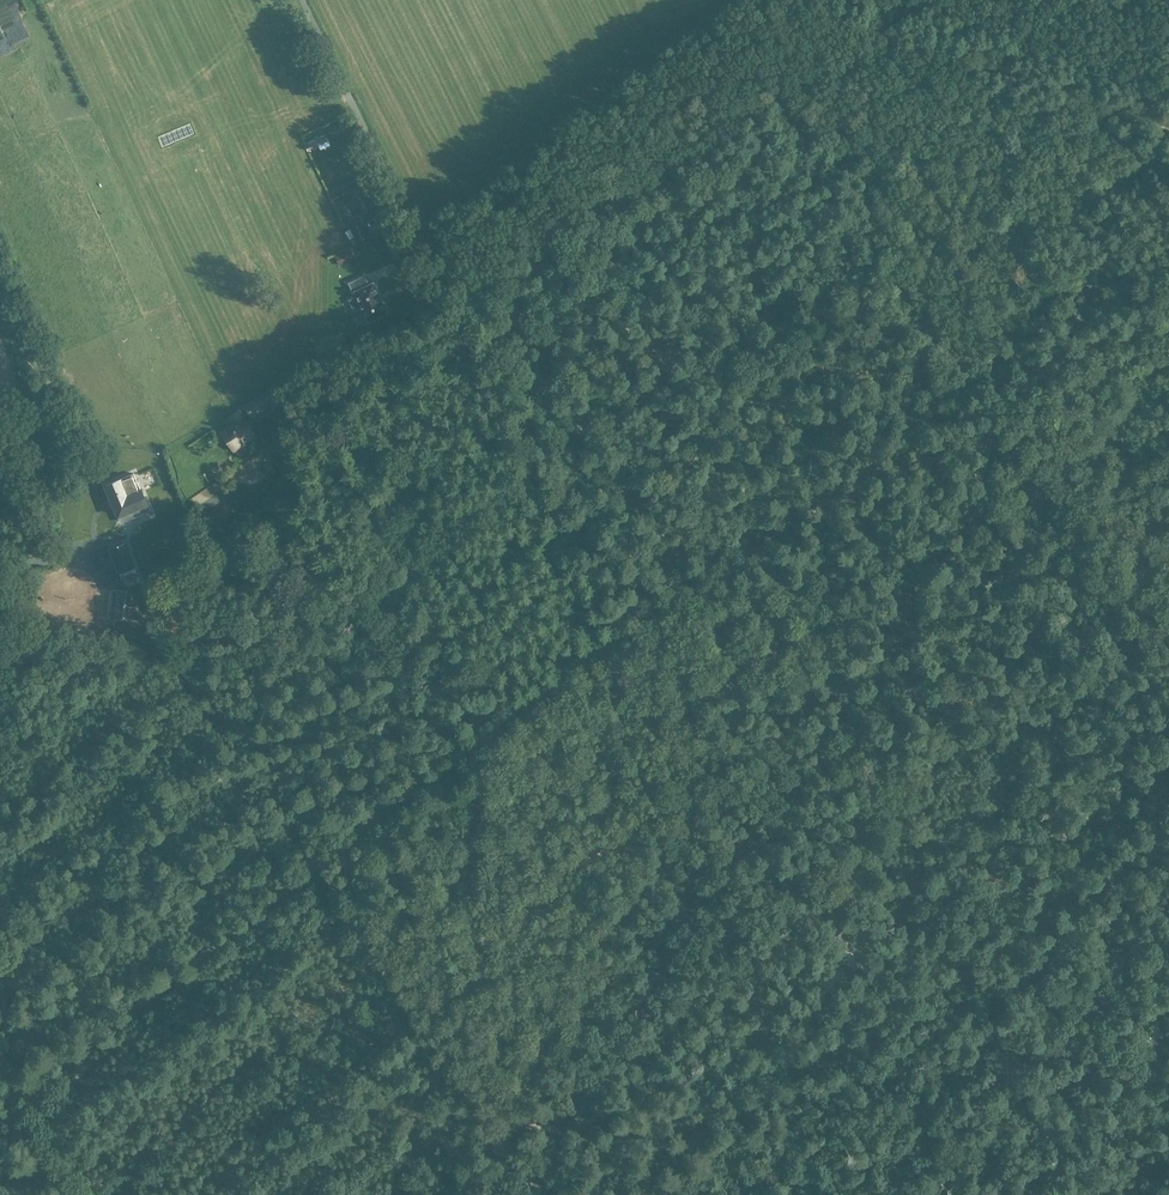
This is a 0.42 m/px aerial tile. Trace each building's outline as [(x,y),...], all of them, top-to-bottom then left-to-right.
[(327,140),(325,136),(308,145),(305,146),(308,150),(327,140)] [(358,215),(377,206),(365,181),(345,191),(358,215)] [(353,237),(355,241),(367,235),(360,219),(348,225),(349,228),(353,237)] [(353,237),(349,228),(344,231),(348,239),(353,237)] [(388,313),(387,312),(374,283),(373,282),(372,283),(368,285),(364,276),(350,282),(355,292),(356,292),(358,296),(351,300),(355,310),(363,306),(369,320),(369,321),(370,321),(386,313),(388,313)] [(238,411),(231,416),(235,423),(224,431),(235,448),(254,435),(238,411)] [(133,509),(146,503),(134,473),(106,485),(121,521),(135,515),(133,509)] [(228,502),(217,510),(214,507),(201,516),(215,536),(229,526),(227,522),(237,515),(228,502)] [(2,551),(14,545),(0,519),(0,535),(0,546),(2,551)] [(136,566),(127,541),(109,548),(110,549),(99,553),(105,568),(114,564),(118,573),(136,566)] [(124,593),(115,592),(113,618),(122,619),(124,593)]
